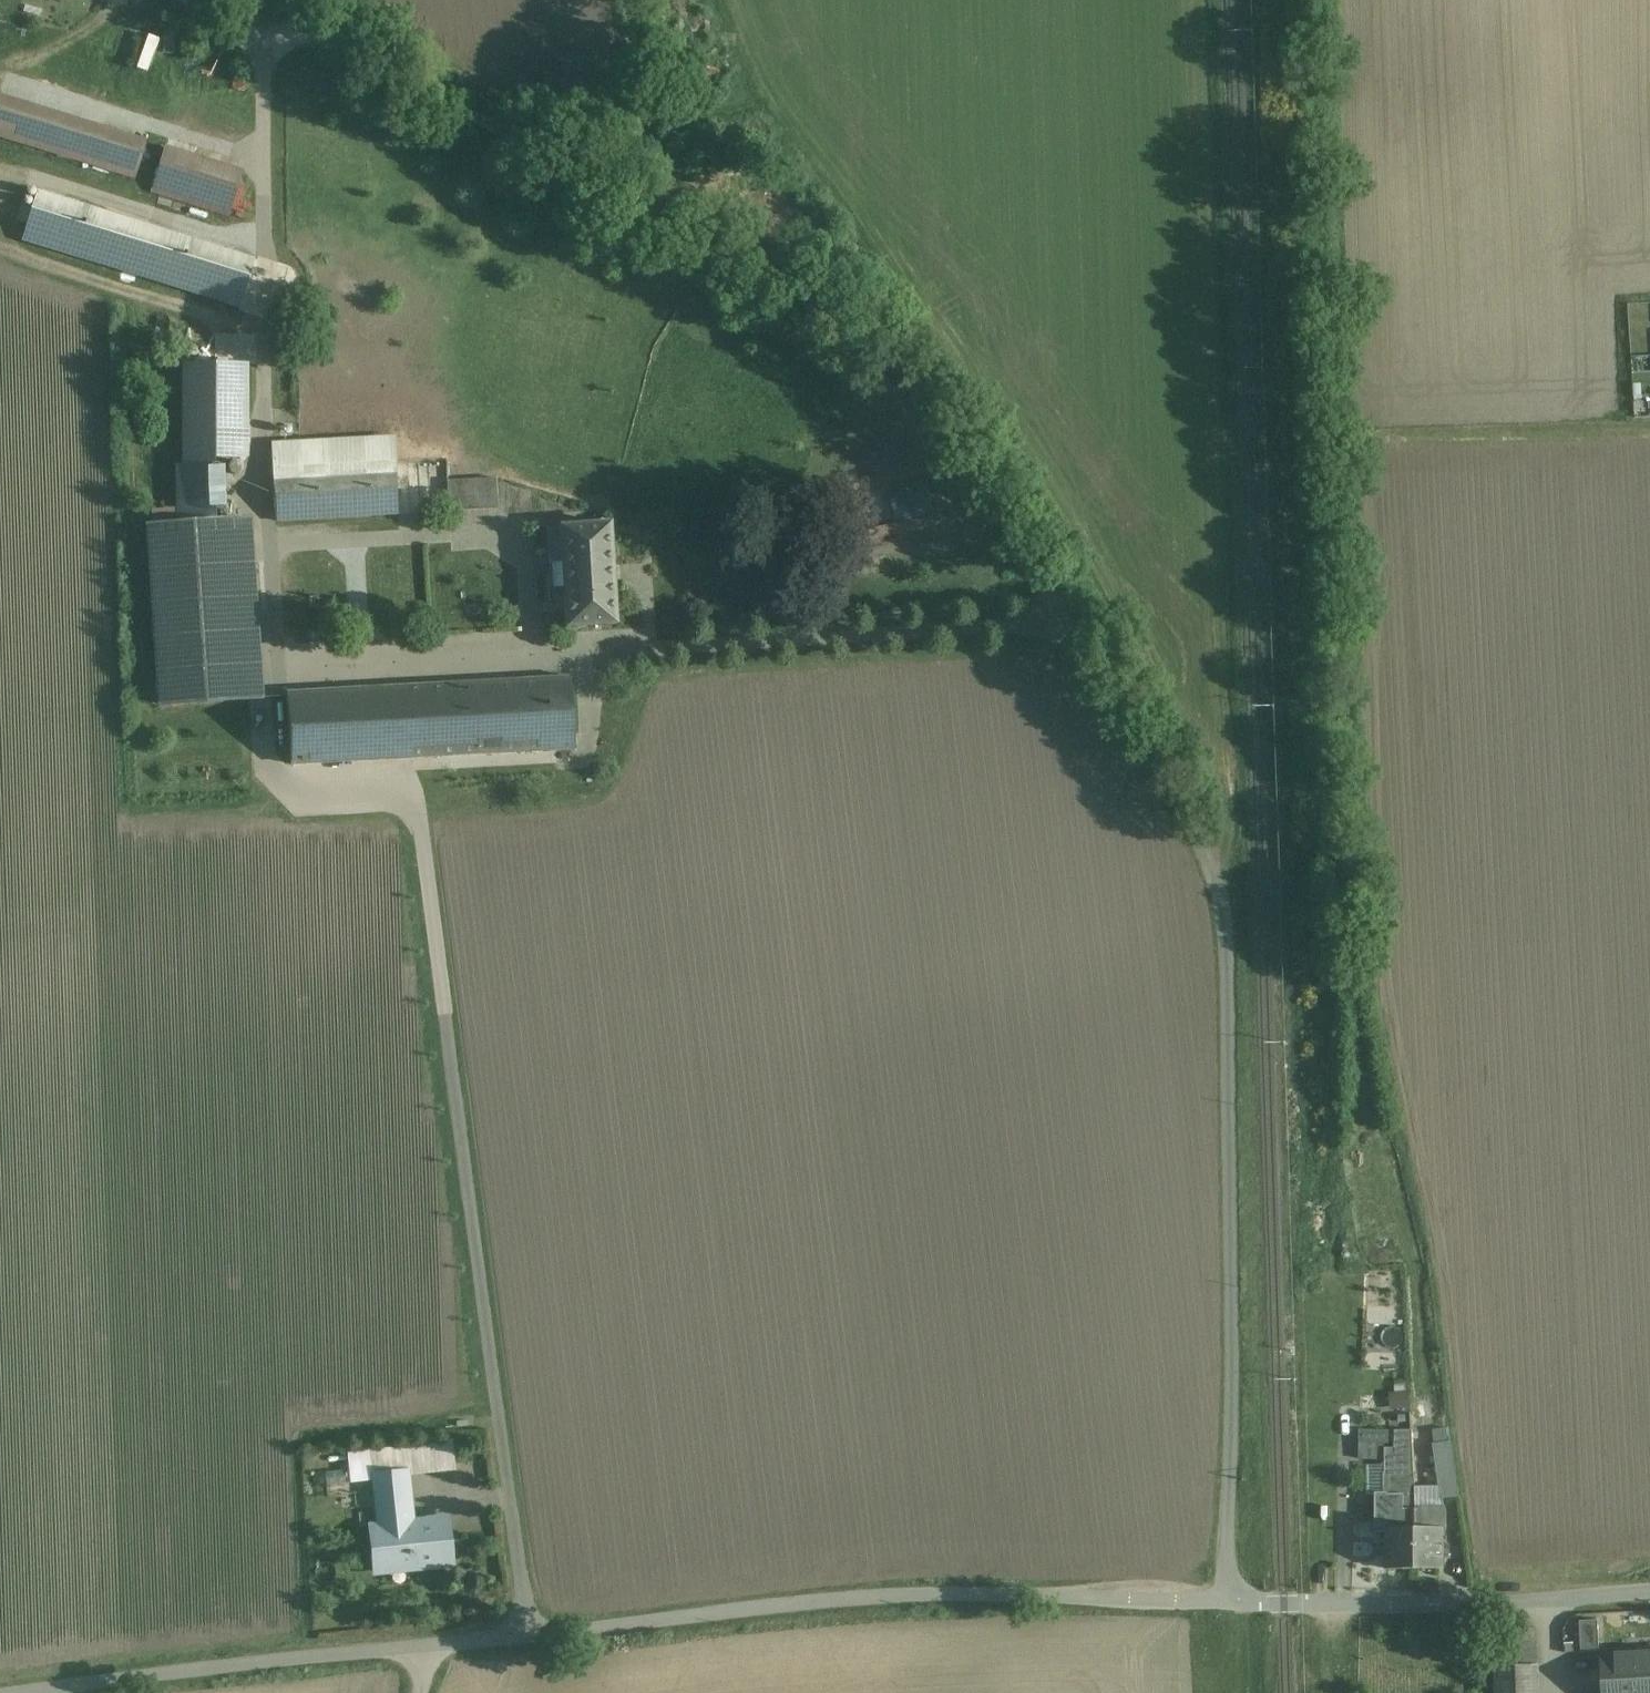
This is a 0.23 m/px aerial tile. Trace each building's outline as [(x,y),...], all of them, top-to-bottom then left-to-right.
[(0,97),(0,140),(135,182),(148,141),(1,95),(0,97)] [(224,177),(228,164),(169,144),(154,191),(239,220),(250,185),(224,177)] [(38,194),(23,244),(245,313),(261,263),(38,194)] [(247,375),(184,372),(181,472),(244,474),(247,375)] [(396,443),(273,449),(276,523),(400,517),(396,443)] [(497,479),(447,482),(449,511),(499,508),(497,479)] [(938,515),(936,490),(894,493),(896,518),(938,515)] [(238,520),(149,526),(162,705),(250,698),(238,520)] [(610,523),(562,527),(567,625),(615,624),(610,523)] [(564,564),(552,565),(554,588),(565,587),(564,564)] [(570,679),(289,694),(293,763),(573,749),(570,679)] [(1390,1398),(1391,1408),(1410,1405),(1408,1395),(1390,1398)] [(1396,1431),(1360,1429),(1359,1443),(1395,1444),(1396,1444),(1396,1431)] [(1415,1474),(1412,1430),(1396,1431),(1396,1444),(1395,1444),(1395,1448),(1385,1448),(1386,1474),(1415,1474)] [(1451,1444),(1433,1446),(1441,1500),(1458,1498),(1451,1444)] [(364,1520),(371,1574),(453,1564),(447,1514),(415,1518),(409,1466),(370,1471),(376,1519),(364,1520)] [(1415,1474),(1386,1474),(1386,1494),(1377,1494),(1377,1533),(1388,1533),(1388,1568),(1416,1569),(1416,1511),(1416,1500),(1415,1474)] [(1447,1511),(1416,1511),(1416,1569),(1443,1569),(1444,1532),(1447,1532),(1447,1511)] [(1598,1620),(1580,1621),(1581,1650),(1600,1649),(1598,1620)] [(1516,1662),(1535,1661),(1534,1641),(1515,1642),(1516,1662)] [(1603,1654),(1605,1692),(1649,1692),(1649,1652),(1603,1654)] [(1496,1668),(1497,1692),(1530,1692),(1529,1667),(1496,1668)]
